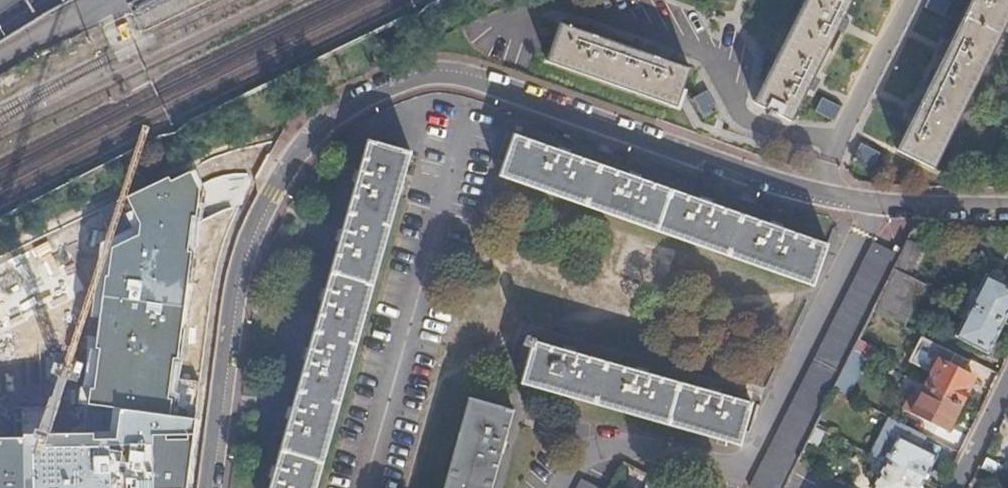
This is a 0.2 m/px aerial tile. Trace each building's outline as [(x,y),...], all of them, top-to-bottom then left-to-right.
[(753,101),(787,118),(846,0),(803,0),(753,101)] [(895,149),(931,167),(1007,11),(1007,0),(970,0),(895,149)] [(685,69),(558,23),(545,59),(673,105),(685,69)] [(834,119),(838,103),(818,99),(814,114),(834,119)] [(495,173),(809,283),(823,242),(778,226),(766,222),(708,202),(696,198),(637,177),(625,172),(566,152),(554,147),(510,132),(495,173)] [(407,149),(365,137),(356,168),(352,180),(339,227),(335,239),(322,286),(319,298),(305,345),(302,357),(288,404),(285,416),(271,463),(268,475),(264,487),(310,487),(407,149)] [(199,380),(170,376),(172,358),(176,359),(181,325),(177,324),(182,283),(186,284),(191,250),(187,249),(189,227),(212,217),(189,170),(169,180),(167,176),(98,209),(111,236),(106,274),(103,273),(92,348),(96,348),(93,366),(90,366),(84,409),(22,410),(22,431),(20,431),(20,434),(0,435),(0,487),(185,487),(199,380)] [(750,487),(781,487),(795,461),(832,387),(851,348),(870,311),(892,268),(898,255),(870,240),(749,487),(750,487)] [(892,268),(907,275),(921,248),(906,240),(898,255),(892,268)] [(892,268),(870,311),(899,325),(921,282),(907,275),(892,268)] [(988,277),(1000,283),(1002,277),(991,271),(988,277)] [(1000,321),(1007,305),(1007,287),(1000,283),(988,277),(984,275),(975,293),(970,291),(964,304),(1000,321)] [(953,336),(985,352),(1000,321),(964,304),(958,315),(962,318),(953,336)] [(515,382),(734,444),(746,401),(715,392),(703,389),(643,372),(631,369),(570,352),(559,348),(529,340),(529,338),(522,335),(517,344),(525,346),(519,369),(515,382)] [(923,385),(959,403),(973,377),(962,371),(967,361),(918,336),(905,362),(929,373),(923,385)] [(519,369),(525,346),(517,344),(511,366),(519,369)] [(862,354),(851,348),(832,387),(843,393),(862,354)] [(916,397),(922,384),(914,380),(907,393),(916,397)] [(900,407),(946,430),(959,403),(923,385),(922,384),(916,397),(907,393),(900,407)] [(496,453),(499,441),(508,409),(466,397),(440,487),(486,487),(496,453)] [(883,461),(921,480),(934,453),(919,446),(925,435),(886,415),(868,453),(883,461)] [(979,468),(996,477),(1001,467),(984,458),(979,468)] [(870,487),(871,487),(916,487),(921,480),(883,461),(870,487)] [(579,478),(574,487),(597,487),(579,478)]
